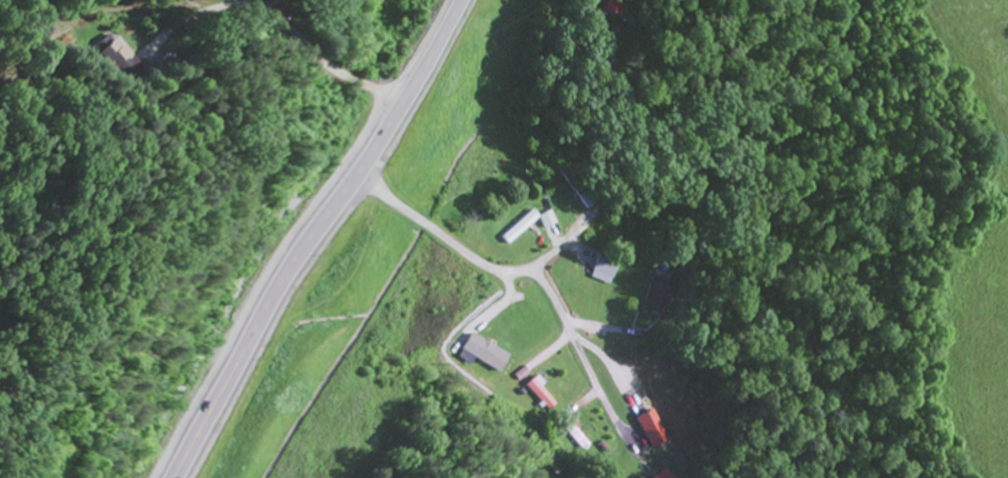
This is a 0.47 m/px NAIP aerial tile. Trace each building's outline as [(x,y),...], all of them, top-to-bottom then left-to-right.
[(94,51),(133,88),(149,71),(110,34),(94,51)] [(596,203),(560,167),(553,174),(589,210),(596,203)] [(493,235),(499,246),(537,224),(531,214),(493,235)] [(595,273),(611,278),(616,263),(599,258),(595,273)] [(521,386),(542,413),(551,406),(530,379),(521,386)] [(586,447),(568,425),(559,432),(577,454),(586,447)]
